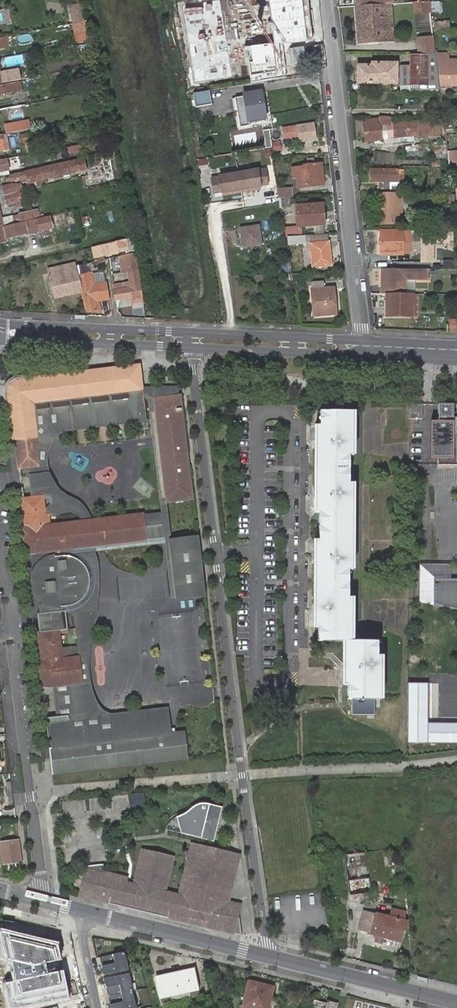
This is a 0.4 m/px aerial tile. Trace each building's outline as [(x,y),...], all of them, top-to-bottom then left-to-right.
[(71,20),(83,18),(79,0),(68,3),(71,20)] [(300,11),(298,0),(272,0),(274,15),(300,11)] [(417,2),(413,3),(414,14),(430,13),(430,2),(417,2)] [(378,33),(381,33),(381,31),(391,30),(389,4),(377,5),(378,33)] [(377,5),(356,7),(358,44),(392,41),(391,30),(381,31),(381,33),(378,33),(377,5)] [(450,28),(449,20),(435,21),(436,29),(450,28)] [(251,35),(255,71),(285,68),(284,56),(299,55),(297,31),(251,35)] [(8,46),(8,36),(0,37),(0,47),(8,46)] [(436,46),(434,36),(418,37),(418,47),(436,46)] [(87,43),(76,46),(77,56),(89,54),(87,43)] [(418,47),(418,57),(437,57),(436,54),(436,46),(418,47)] [(399,71),(399,93),(437,94),(435,57),(418,57),(410,57),(410,71),(399,71)] [(441,83),(456,83),(456,62),(449,62),(438,62),(441,83)] [(358,67),(358,84),(394,85),(395,65),(371,64),(371,68),(358,67)] [(21,89),(20,80),(0,84),(0,94),(21,89)] [(189,96),(191,108),(207,105),(205,91),(204,91),(189,94),(189,96)] [(244,109),(247,126),(249,126),(247,117),(265,114),(260,91),(243,94),(244,96),(244,100),(245,105),(246,108),(244,109)] [(21,104),(31,103),(29,92),(22,93),(22,96),(20,96),(21,104)] [(9,115),(7,107),(0,108),(0,117),(9,115)] [(244,109),(237,110),(240,127),(247,126),(244,109)] [(265,114),(247,117),(249,126),(266,123),(265,114)] [(388,117),(378,117),(379,120),(362,121),(364,141),(380,139),(378,126),(384,125),(386,139),(420,135),(418,120),(388,124),(388,117)] [(4,123),(6,132),(30,127),(28,119),(4,123)] [(314,123),(283,127),(284,138),(298,136),(299,140),(315,138),(315,132),(314,123)] [(31,132),(19,134),(23,153),(40,149),(39,142),(33,143),(31,132)] [(273,156),(283,155),(282,140),(273,141),(273,156)] [(0,160),(0,172),(8,170),(6,158),(0,160)] [(28,183),(85,171),(83,161),(10,176),(10,177),(6,178),(6,182),(11,180),(11,182),(28,178),(28,183)] [(321,184),(319,165),(305,167),(305,168),(293,169),(294,177),(298,177),(299,186),(321,184)] [(219,174),(211,175),(214,191),(221,190),(222,191),(259,185),(259,184),(267,183),(265,167),(257,168),(256,167),(219,173),(219,174)] [(397,170),(369,169),(368,181),(377,181),(380,181),(380,188),(397,188),(397,181),(397,170)] [(115,182),(114,175),(106,176),(106,172),(97,172),(98,183),(115,182)] [(6,205),(21,202),(19,194),(22,193),(21,186),(11,185),(4,187),(6,196),(4,196),(5,202),(6,205)] [(290,188),(277,189),(279,197),(291,197),(290,188)] [(398,206),(401,206),(401,194),(380,194),(380,224),(391,224),(391,214),(397,214),(398,206)] [(279,197),(280,202),(280,206),(292,205),(291,197),(279,197)] [(321,204),(296,206),(297,226),(322,224),(321,204)] [(401,224),(401,206),(398,206),(397,214),(391,214),(391,224),(401,224)] [(38,209),(18,213),(20,223),(30,221),(40,218),(38,209)] [(451,214),(443,215),(444,227),(453,226),(451,214)] [(6,242),(5,237),(27,232),(28,233),(52,227),(49,216),(30,221),(20,223),(3,227),(0,227),(0,243),(6,242)] [(238,229),(241,247),(259,243),(256,226),(238,229)] [(456,255),(456,229),(448,229),(448,233),(447,243),(444,243),(446,256),(456,255)] [(402,237),(408,237),(408,232),(380,231),(380,254),(402,255),(402,251),(402,237)] [(448,233),(428,232),(428,243),(444,243),(447,243),(448,233)] [(329,242),(328,234),(309,235),(300,236),(300,243),(310,243),(329,242)] [(297,236),(287,236),(287,244),(300,243),(300,236),(297,236)] [(141,303),(132,238),(107,244),(85,249),(87,258),(95,258),(96,263),(105,260),(104,257),(109,254),(109,255),(126,252),(126,257),(120,258),(120,262),(122,275),(129,274),(130,284),(114,286),(116,300),(131,299),(132,302),(132,305),(141,304),(141,303)] [(329,242),(310,243),(312,267),(330,266),(329,242)] [(97,263),(88,264),(83,266),(82,263),(49,270),(55,297),(81,291),(78,275),(87,273),(86,271),(98,268),(97,265),(97,263)] [(386,294),(404,294),(404,280),(415,280),(429,280),(429,270),(381,269),(381,280),(384,280),(384,286),(381,286),(381,294),(386,294)] [(104,272),(93,275),(95,284),(106,282),(104,272)] [(82,291),(87,311),(97,311),(94,301),(98,300),(108,298),(108,295),(106,284),(95,287),(96,290),(91,290),(88,276),(87,273),(78,275),(81,291),(82,291)] [(404,280),(404,294),(411,294),(414,294),(415,280),(404,280)] [(318,305),(312,306),(313,316),(335,315),(334,304),(331,302),(331,300),(334,297),(333,288),(317,290),(310,290),(311,299),(318,299),(318,305)] [(411,316),(411,294),(404,294),(386,294),(386,316),(411,316)] [(456,333),(456,318),(449,318),(448,332),(456,333)] [(6,397),(7,407),(9,407),(13,440),(15,439),(19,469),(30,468),(39,467),(37,447),(38,447),(34,415),(60,412),(60,416),(62,423),(66,430),(146,420),(143,399),(142,390),(139,367),(28,381),(28,379),(20,379),(21,388),(14,397),(6,397)] [(5,390),(6,397),(14,397),(21,388),(20,379),(14,380),(10,382),(8,384),(6,386),(5,390)] [(178,397),(178,389),(142,390),(143,399),(149,401),(167,538),(168,543),(175,599),(181,598),(176,555),(174,543),(168,502),(156,400),(178,397)] [(156,400),(168,502),(193,499),(180,397),(178,397),(156,400)] [(422,419),(423,404),(410,403),(409,419),(422,419)] [(439,405),(439,423),(433,423),(433,460),(439,460),(439,465),(456,465),(456,434),(456,405),(439,405)] [(60,412),(34,415),(38,447),(37,447),(39,467),(30,468),(32,486),(34,499),(42,498),(45,517),(48,516),(50,526),(91,522),(90,518),(88,511),(85,506),(82,504),(73,498),(68,496),(60,490),(53,480),(50,472),(47,457),(49,450),(53,442),(61,432),(66,430),(62,423),(60,416),(60,412)] [(323,426),(319,426),(316,426),(315,511),(319,512),(323,512),(323,541),(319,541),(316,541),(315,626),(318,626),(323,626),(323,640),(345,641),(345,685),(349,685),(353,685),(353,699),(382,700),(382,656),(379,655),(376,656),(375,641),(353,641),(353,598),(350,597),(345,598),(345,569),(350,569),(353,569),(354,484),(350,484),(346,484),(346,456),(350,456),(354,456),(354,413),(323,412),(323,426)] [(23,500),(27,529),(24,530),(27,554),(33,554),(42,553),(43,563),(39,566),(38,567),(35,573),(34,575),(34,577),(33,580),(33,581),(33,585),(33,587),(34,591),(34,592),(35,593),(37,596),(38,598),(40,599),(41,601),(43,602),(44,603),(49,605),(49,613),(43,614),(39,614),(41,633),(40,634),(43,663),(40,664),(43,688),(56,686),(64,686),(88,683),(85,659),(79,659),(66,661),(65,650),(61,651),(59,631),(67,631),(65,612),(64,607),(65,607),(71,606),(79,601),(85,592),(88,583),(88,582),(88,578),(86,572),(83,567),(77,561),(77,560),(68,556),(62,555),(60,556),(57,556),(52,557),(48,559),(47,552),(165,539),(162,513),(143,516),(91,522),(50,526),(48,516),(45,517),(42,498),(34,499),(23,500)] [(95,553),(168,543),(167,538),(165,539),(47,552),(48,559),(52,557),(57,556),(60,556),(62,555),(68,556),(77,560),(77,561),(83,567),(86,572),(88,578),(88,582),(88,583),(85,592),(79,601),(71,606),(65,607),(64,607),(65,612),(73,611),(79,659),(85,659),(88,683),(64,686),(56,686),(57,702),(59,717),(74,715),(75,729),(93,727),(95,744),(120,741),(116,714),(108,715),(100,707),(91,683),(90,674),(90,661),(94,632),(98,618),(100,595),(99,574),(98,562),(95,553)] [(198,540),(174,543),(176,555),(200,552),(198,540)] [(200,552),(176,555),(181,598),(205,595),(200,552)] [(42,553),(33,554),(33,558),(34,564),(43,563),(42,553)] [(433,580),(433,605),(456,611),(456,580),(433,580)] [(51,748),(54,774),(192,756),(189,732),(172,733),(169,708),(116,714),(120,741),(95,744),(93,727),(75,729),(74,715),(59,717),(47,718),(50,742),(49,742),(51,742),(52,742),(52,748),(51,748)] [(16,805),(13,782),(6,783),(9,805),(16,805)] [(144,793),(130,794),(132,806),(145,805),(144,793)] [(220,813),(222,814),(224,807),(208,803),(203,803),(199,804),(196,806),(187,814),(175,819),(171,823),(168,830),(216,841),(217,834),(215,834),(220,813)] [(16,829),(8,830),(9,838),(17,838),(16,829)] [(19,842),(2,844),(5,864),(22,863),(19,842)] [(78,898),(241,934),(239,917),(237,917),(239,904),(230,903),(238,867),(237,857),(219,854),(217,857),(212,855),(212,852),(192,848),(191,852),(187,852),(187,855),(189,861),(180,897),(166,893),(174,859),(168,858),(143,852),(141,861),(135,885),(126,883),(127,879),(105,875),(104,865),(86,867),(83,878),(84,878),(78,898)] [(371,878),(348,880),(352,902),(363,900),(362,895),(373,894),(371,878)] [(394,918),(364,910),(359,931),(402,943),(407,921),(405,921),(407,913),(396,911),(394,918)] [(0,929),(0,958),(11,961),(15,982),(4,984),(9,1007),(24,1007),(69,999),(64,970),(47,973),(45,964),(61,961),(58,942),(0,929)] [(101,956),(104,974),(127,970),(124,951),(101,956)] [(194,970),(177,974),(179,979),(196,976),(194,970)] [(128,973),(105,978),(109,995),(132,990),(128,973)] [(156,978),(161,998),(199,990),(196,976),(179,979),(177,974),(156,978)] [(239,1007),(268,1007),(272,988),(248,982),(242,1007),(239,1007)] [(109,995),(111,1007),(135,1007),(132,990),(109,995)]
